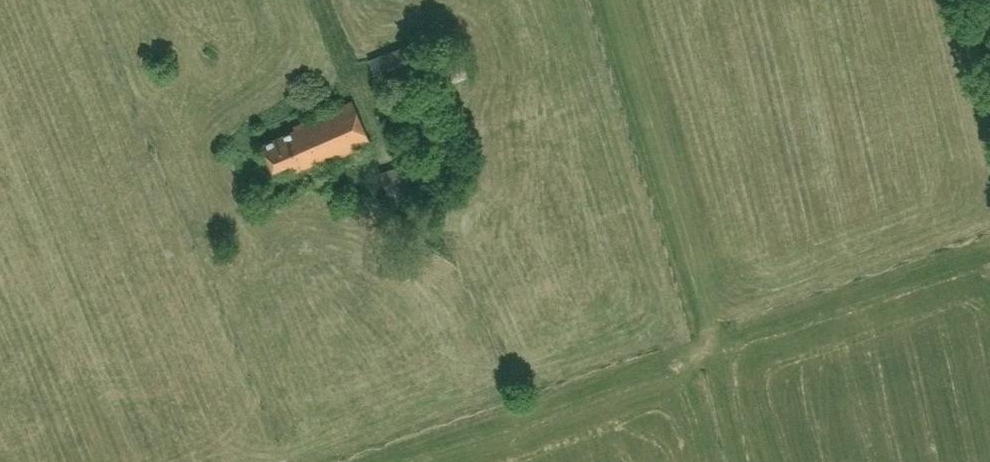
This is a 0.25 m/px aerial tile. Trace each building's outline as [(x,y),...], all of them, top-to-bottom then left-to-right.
[(425,65),(416,40),(368,60),(377,84),(425,65)] [(439,89),(470,77),(458,46),(428,58),(439,89)] [(370,143),(352,100),(294,125),(295,129),(262,144),(273,169),(289,162),(293,171),(309,164),(311,168),(370,143)] [(393,209),(444,190),(430,154),(380,173),(393,209)]
